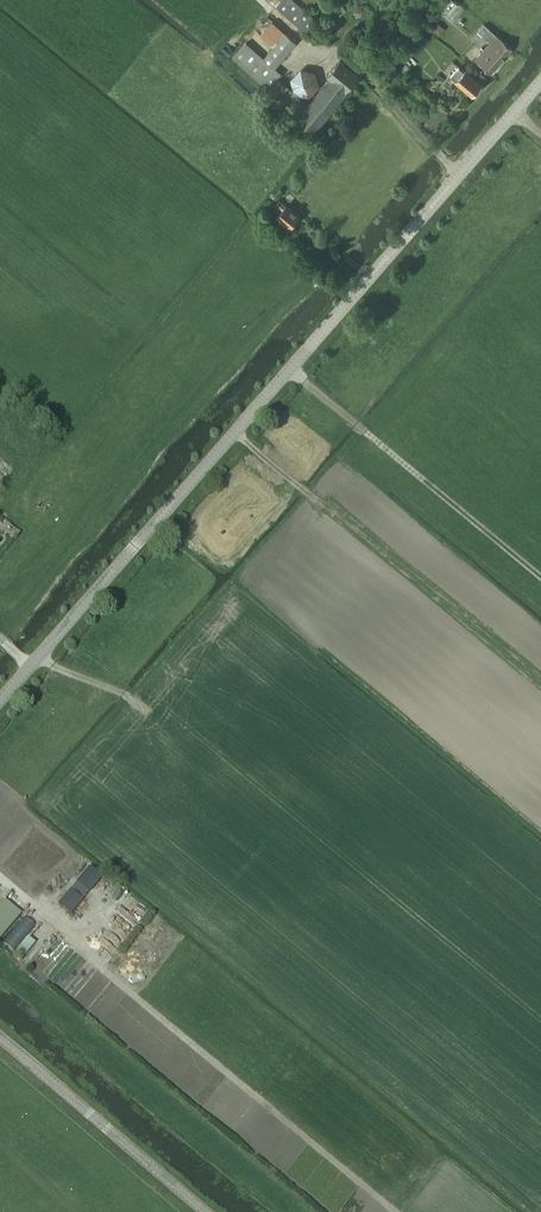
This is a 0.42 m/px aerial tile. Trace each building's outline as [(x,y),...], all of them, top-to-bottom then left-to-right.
[(277,7),(291,19),(306,32),(317,19),(310,13),(302,6),(294,0),(282,0),(277,7)] [(483,24),(477,31),(489,42),(496,35),(483,24)] [(417,53),(429,39),(419,30),(406,44),(417,53)] [(245,42),(231,58),(246,70),(267,89),(277,77),(280,73),(274,68),(295,43),(284,33),(263,57),(260,55),(245,42)] [(489,42),(475,59),(491,73),(512,49),(496,35),(489,42)] [(298,116),(297,117),(314,131),(345,94),(344,93),(359,76),(340,60),(326,77),(328,79),(308,104),(298,116)] [(463,71),(458,66),(454,71),(449,75),(455,80),(454,81),(463,88),(465,86),(473,93),(480,85),(472,78),(473,76),(466,69),(463,71)] [(277,77),(267,89),(298,116),(308,104),(277,77)] [(292,190),(286,196),(290,200),(296,194),(292,190)] [(290,228),(300,216),(278,199),(274,204),(281,210),(276,217),(290,228)] [(89,868),(58,905),(69,915),(100,877),(89,868)] [(116,884),(107,894),(111,898),(120,887),(116,884)] [(22,916),(1,942),(14,953),(28,936),(35,927),(22,916)] [(22,956),(23,957),(35,942),(28,937),(16,952),(22,956)]
